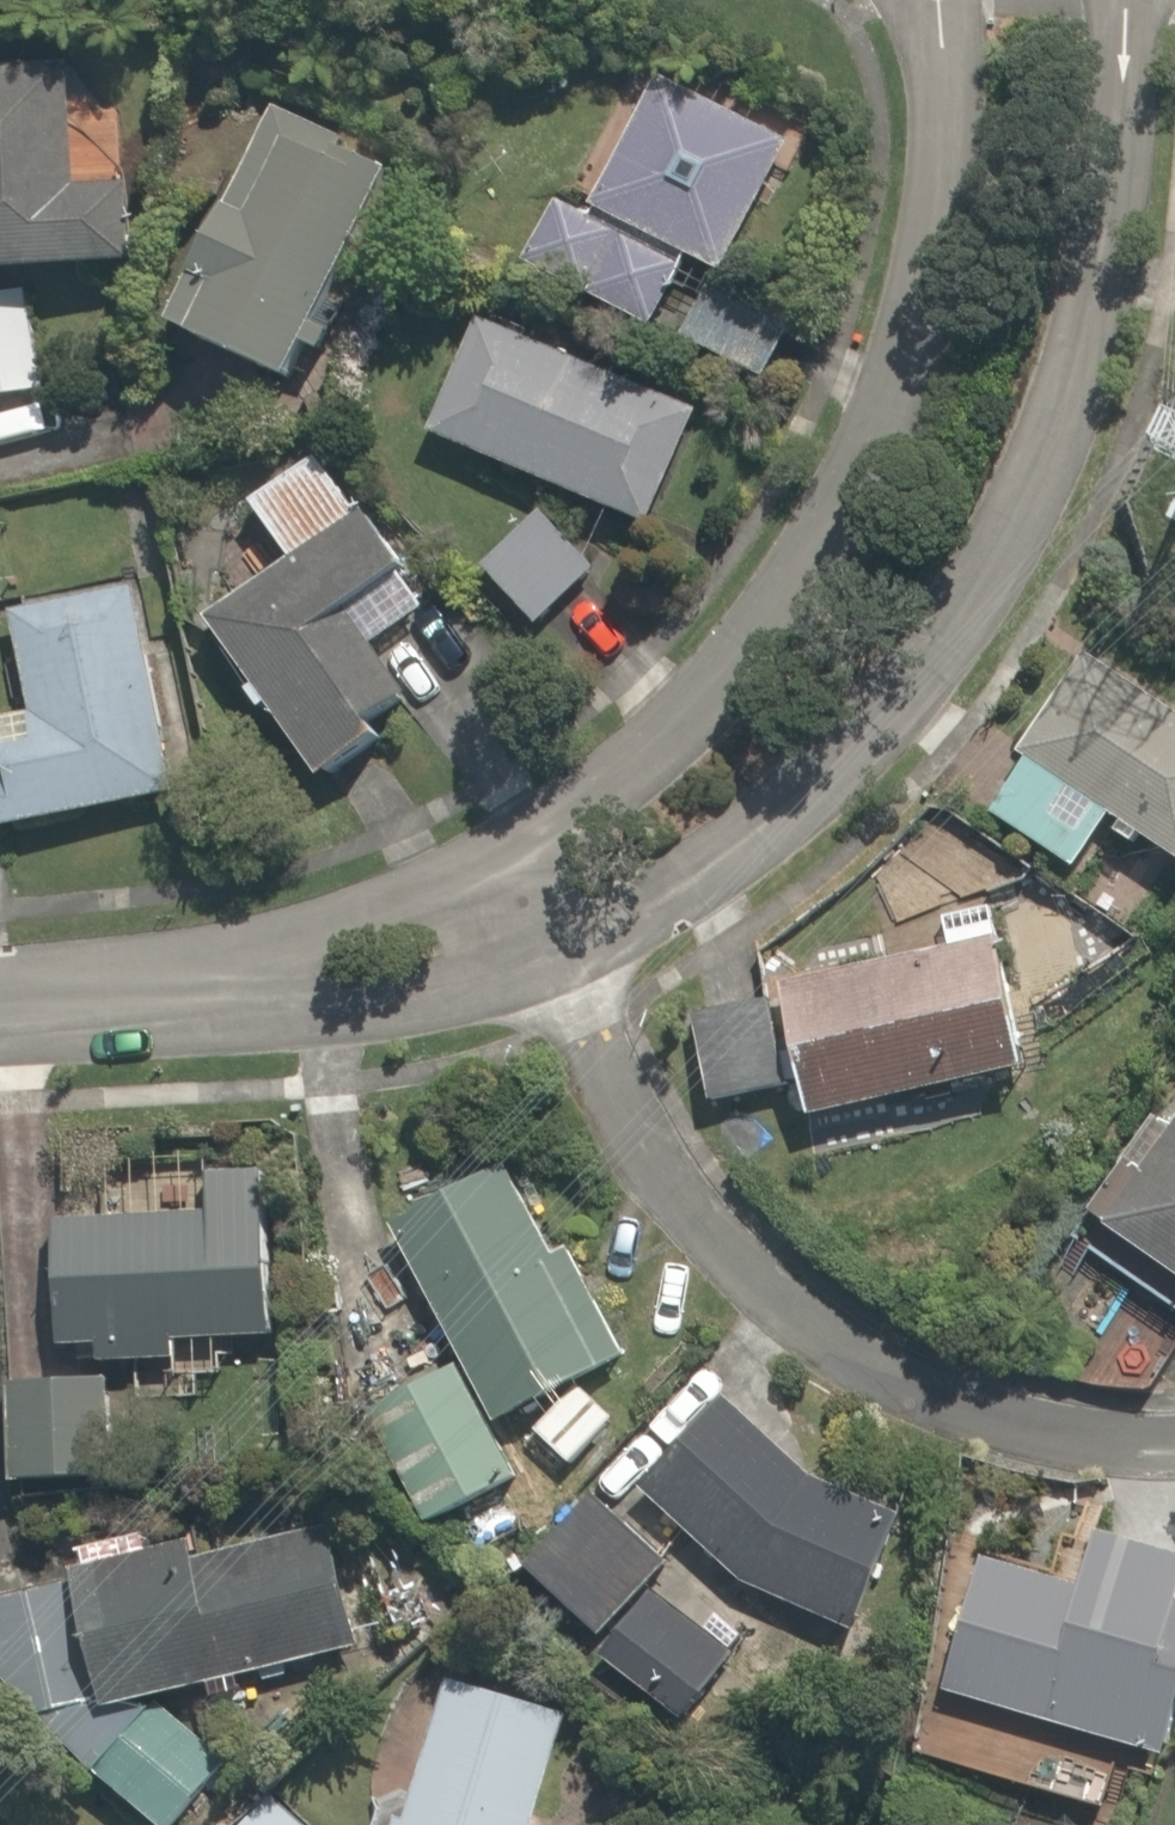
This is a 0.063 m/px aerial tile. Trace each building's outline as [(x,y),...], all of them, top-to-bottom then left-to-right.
[(0,70),(0,294),(146,270),(133,193),(88,200),(66,60),(0,70)] [(810,165),(667,95),(605,223),(563,202),(527,275),(673,346),(711,267),(751,286),(810,165)] [(398,155),(286,110),(188,350),(301,396),(398,155)] [(0,307),(0,401),(43,392),(25,303),(0,307)] [(551,338),(485,315),(438,449),(678,533),(712,436),(538,375),(551,338)] [(450,616),(325,449),(167,568),(331,788),(422,721),(382,667),(450,616)] [(544,635),(604,576),(541,512),(481,570),(544,635)] [(137,599),(20,628),(47,733),(0,745),(0,826),(6,849),(188,803),(137,599)] [(1099,644),(1016,745),(1047,771),(1010,817),(1086,879),(1126,830),(1174,871),(1174,706),(1099,644)] [(1019,953),(692,1024),(711,1111),(811,1090),(819,1129),(1003,1089),(1003,1085),(1046,1076),(1019,953)] [(1152,1174),(1113,1238),(1174,1276),(1174,1188),(1152,1174)] [(541,1432),(580,1471),(620,1427),(603,1397),(636,1378),(523,1177),(401,1245),(472,1371),(371,1428),(436,1543),(537,1486),(515,1447),(541,1432)] [(281,1354),(265,1182),(205,1188),(209,1222),(55,1236),(67,1373),(281,1354)] [(113,1389),(18,1397),(26,1501),(121,1493),(113,1389)] [(932,1543),(732,1407),(651,1499),(759,1602),(883,1646),(932,1543)] [(584,1494),(525,1574),(616,1641),(675,1560),(584,1494)] [(132,1717),(366,1638),(335,1544),(208,1586),(196,1551),(89,1588),(132,1717)] [(940,1758),(1120,1824),(1138,1824),(1156,1777),(1174,1785),(1174,1570),(1112,1547),(1091,1605),(1009,1575),(940,1758)] [(449,1679),(409,1824),(551,1824),(581,1715),(449,1679)] [(172,1713),(109,1782),(157,1824),(191,1824),(238,1773),(172,1713)] [(260,1812),(250,1824),(275,1824),(260,1812)]
